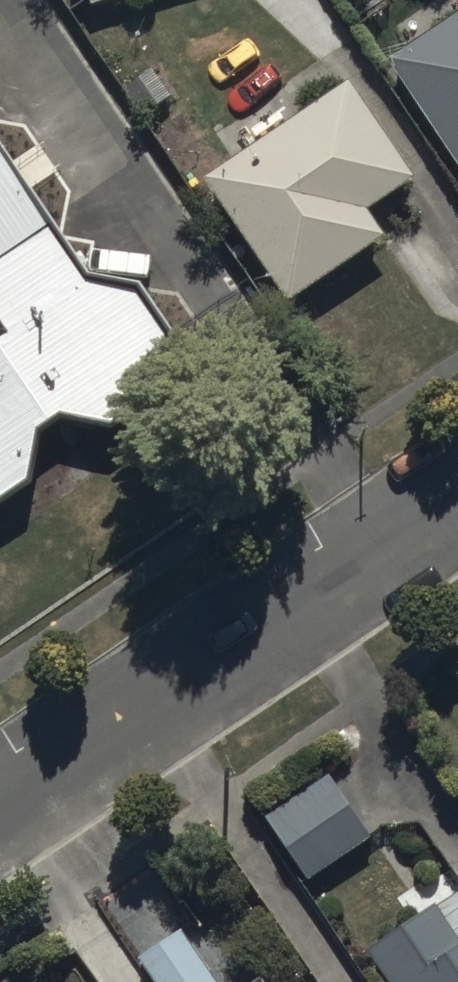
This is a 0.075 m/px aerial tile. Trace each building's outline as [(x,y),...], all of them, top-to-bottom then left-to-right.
[(457,157),(457,0),(455,0),(384,47),(457,157)] [(348,67),(199,165),(265,263),(281,288),(382,221),(365,196),(413,164),(348,67)] [(32,478),(46,425),(72,408),(117,425),(163,394),(172,327),(141,284),(90,277),(0,142),(0,502),(32,478)] [(264,805),(309,873),(371,832),(326,764),(264,805)] [(457,931),(432,893),(365,938),(390,976),(394,981),(457,981),(457,931)] [(179,922),(136,950),(158,981),(219,981),(179,922)] [(257,968),(236,981),(266,981),(257,968)] [(307,972),(293,981),(314,981),(307,972)]
